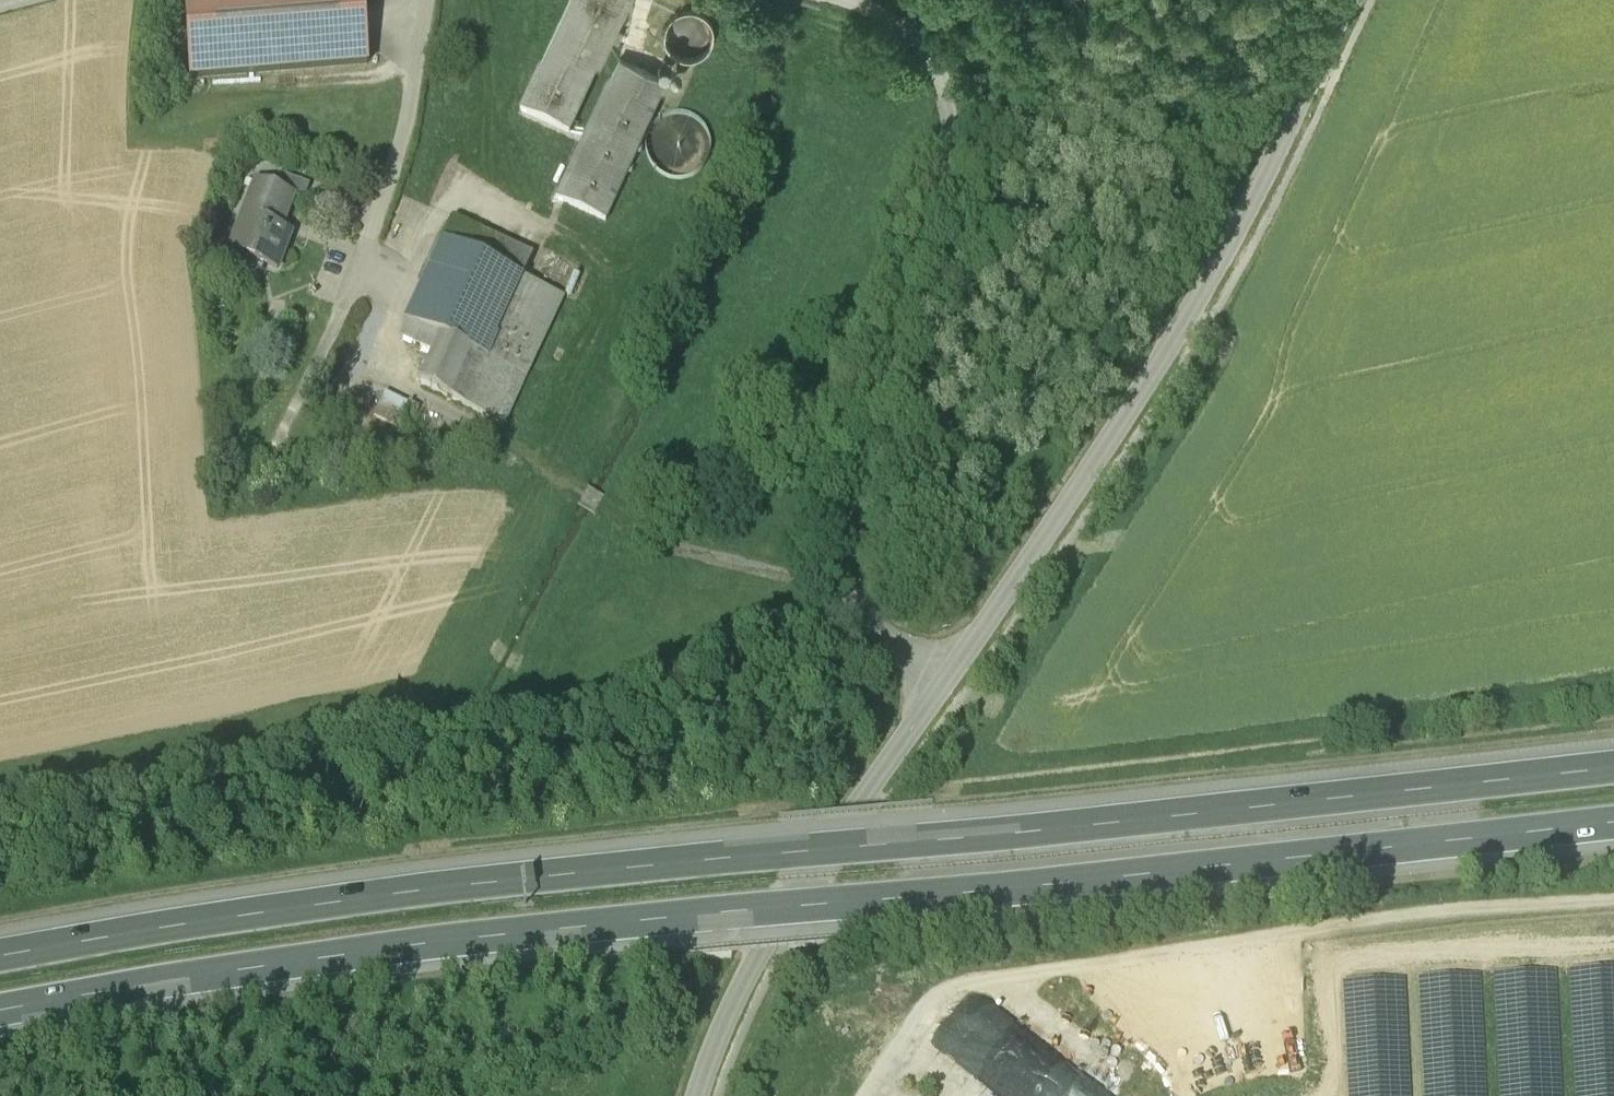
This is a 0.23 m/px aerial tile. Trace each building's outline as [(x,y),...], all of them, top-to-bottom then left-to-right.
[(191,75),(368,64),(363,0),(186,0),(191,75)] [(519,110),(569,133),(631,0),(571,0),(519,110)] [(711,48),(714,35),(711,23),(702,14),(690,11),(678,15),(669,24),(666,36),(669,48),(678,57),(690,60),(702,57),(711,48)] [(670,82),(620,59),(555,198),(605,221),(670,82)] [(706,163),(711,147),(706,130),(694,118),(677,114),(661,119),(649,131),(645,148),(649,164),(661,176),(678,180),(694,175),(706,163)] [(309,187),(284,178),(279,191),(293,196),(293,197),(303,202),(309,187)] [(279,191),(255,182),(242,214),(250,217),(235,255),(277,271),(291,234),(273,227),(277,217),(284,220),(293,197),(293,196),(279,191)] [(531,255),(471,227),(461,249),(521,277),(531,255)] [(461,249),(442,241),(415,298),(406,322),(440,338),(433,352),(418,382),(462,403),(521,277),(461,249)] [(521,277),(462,403),(503,422),(562,297),(521,277)] [(440,338),(406,322),(399,337),(433,352),(440,338)] [(407,402),(384,391),(373,413),(396,425),(407,402)]
